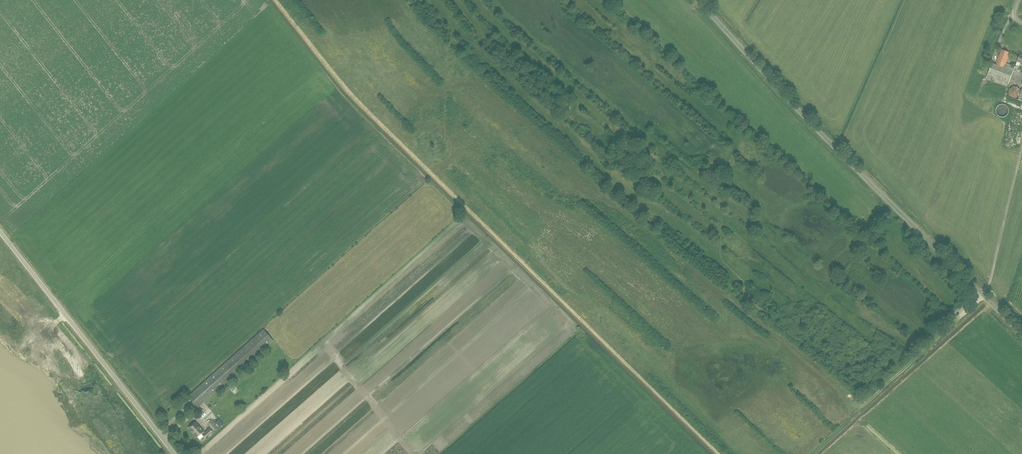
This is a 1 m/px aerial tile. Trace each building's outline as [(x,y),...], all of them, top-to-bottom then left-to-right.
[(986,79),(1008,87),(1016,66),(1006,63),(1010,53),(1002,50),(996,64),(993,63),(986,79)] [(1020,87),(1010,87),(1011,97),(1021,96),(1020,87)] [(188,397),(198,408),(274,341),(263,329),(188,397)] [(212,420),(208,423),(214,430),(217,427),(212,420)] [(205,432),(196,422),(189,428),(197,437),(201,433),(206,439),(214,432),(209,427),(207,429),(208,430),(205,432)]
